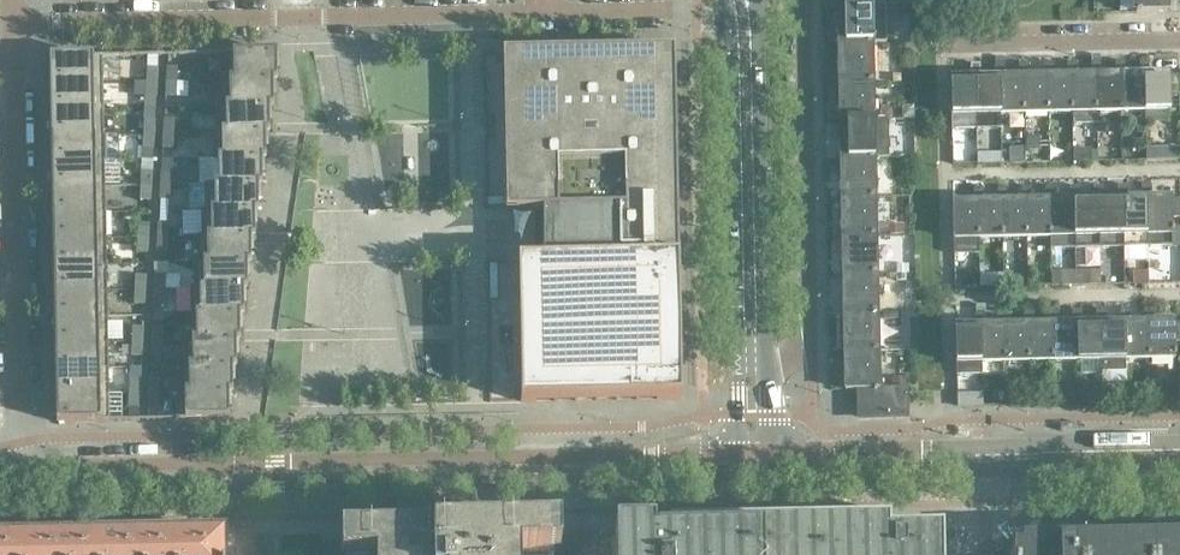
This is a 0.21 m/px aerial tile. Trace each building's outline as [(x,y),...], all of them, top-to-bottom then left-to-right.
[(887,0),(881,0),(875,0),(876,39),(888,39),(887,0)] [(1167,0),(1133,0),(1134,12),(1136,12),(1136,13),(1140,13),(1140,12),(1167,11),(1167,0)] [(872,43),(871,4),(863,4),(863,5),(837,5),(838,44),(864,43),(872,43)] [(864,43),(838,44),(838,82),(865,82),(865,81),(873,81),(872,43),(864,43)] [(681,399),(674,49),(503,53),(504,125),(505,211),(542,211),(543,233),(543,260),(518,260),(520,402),(681,399)] [(276,80),(276,53),(223,53),(224,81),(276,80)] [(103,82),(102,56),(49,57),(50,84),(103,82)] [(1120,112),(1119,76),(1124,76),(1124,74),(1124,61),(1115,62),(1114,74),(1100,74),(1100,77),(1095,77),(1096,113),(1120,112)] [(1144,112),(1143,76),(1148,76),(1148,73),(1148,61),(1139,61),(1138,73),(1124,74),(1124,76),(1119,76),(1120,112),(1144,112)] [(1072,113),(1071,77),(1076,77),(1076,75),(1076,62),(1067,62),(1066,75),(1052,75),(1052,78),(1047,78),(1048,114),(1072,113)] [(1096,113),(1095,77),(1100,77),(1100,74),(1100,62),(1091,62),(1090,74),(1076,75),(1076,77),(1071,77),(1072,113),(1096,113)] [(1024,114),(1023,78),(1028,78),(1028,76),(1028,63),(1019,63),(1017,76),(1004,76),(1004,79),(999,79),(1000,115),(1024,114)] [(1048,114),(1047,78),(1052,78),(1052,75),(1052,63),(1043,63),(1041,75),(1028,76),(1028,78),(1023,78),(1024,114),(1048,114)] [(976,115),(975,79),(980,79),(980,77),(980,64),(971,64),(969,77),(950,77),(951,116),(976,115)] [(1000,115),(999,79),(1004,79),(1004,76),(1004,64),(995,64),(993,76),(980,77),(980,79),(975,79),(976,115),(1000,115)] [(156,83),(157,68),(147,67),(146,82),(156,83)] [(176,82),(177,68),(167,67),(166,81),(176,82)] [(1179,93),(1178,75),(1168,75),(1168,73),(1148,73),(1148,76),(1143,76),(1144,112),(1169,111),(1169,109),(1170,109),(1170,104),(1169,104),(1168,94),(1179,93)] [(273,106),(272,81),(276,81),(276,80),(224,81),(224,82),(229,82),(229,105),(216,105),(216,107),(273,106)] [(175,97),(176,82),(166,81),(165,96),(175,97)] [(873,119),(873,81),(865,81),(865,82),(838,82),(839,121),(866,120),(873,119)] [(103,108),(103,82),(50,84),(50,110),(103,108)] [(155,97),(156,83),(146,82),(146,96),(155,97)] [(269,132),(269,107),(273,107),(273,106),(216,107),(217,131),(212,132),(212,133),(269,132)] [(104,134),(103,108),(50,110),(51,136),(104,134)] [(153,134),(154,120),(144,119),(144,134),(153,134)] [(173,134),(174,119),(164,119),(163,133),(173,134)] [(874,158),(873,119),(866,120),(839,121),(840,159),(866,158),(874,158)] [(265,158),(265,133),(269,133),(269,132),(212,133),(213,159),(265,158)] [(172,148),(173,134),(163,133),(162,148),(172,148)] [(104,160),(104,134),(51,136),(51,162),(104,160)] [(153,149),(153,134),(144,134),(143,148),(153,149)] [(262,184),(261,159),(265,159),(265,158),(213,159),(213,160),(218,160),(219,183),(205,184),(205,185),(262,184)] [(875,196),(874,158),(866,158),(840,159),(841,197),(867,197),(867,196),(875,196)] [(105,186),(104,160),(51,162),(52,188),(105,186)] [(150,186),(151,172),(141,171),(141,186),(150,186)] [(170,186),(171,171),(161,171),(160,185),(170,186)] [(258,210),(257,185),(262,185),(262,184),(205,185),(206,210),(202,210),(202,211),(258,210)] [(169,200),(170,186),(160,185),(159,200),(169,200)] [(1122,236),(1122,200),(1127,200),(1127,198),(1126,185),(1118,186),(1116,198),(1103,198),(1103,201),(1098,201),(1098,237),(1122,236)] [(1146,236),(1146,200),(1151,200),(1151,197),(1151,185),(1142,185),(1140,197),(1127,198),(1127,200),(1122,200),(1122,236),(1146,236)] [(105,212),(105,186),(52,188),(52,214),(105,212)] [(150,201),(150,186),(141,186),(140,200),(150,201)] [(1074,237),(1074,201),(1079,201),(1079,199),(1078,186),(1069,186),(1068,199),(1055,199),(1055,202),(1049,202),(1050,238),(1074,237)] [(1098,237),(1098,201),(1103,201),(1103,198),(1102,186),(1093,186),(1092,198),(1079,199),(1079,201),(1074,201),(1074,237),(1098,237)] [(1026,238),(1025,202),(1031,202),(1031,200),(1030,187),(1021,187),(1020,200),(1006,200),(1007,203),(1001,203),(1002,239),(1026,238)] [(1050,238),(1049,202),(1055,202),(1055,199),(1054,187),(1045,187),(1044,199),(1031,200),(1031,202),(1025,202),(1026,238),(1050,238)] [(978,239),(977,203),(982,203),(982,201),(982,188),(973,188),(972,201),(954,201),(954,204),(953,204),(953,240),(978,239)] [(1002,239),(1001,203),(1007,203),(1006,200),(1006,188),(997,188),(996,200),(982,201),(982,203),(977,203),(978,239),(1002,239)] [(876,235),(875,196),(867,196),(867,197),(841,197),(841,236),(868,235),(876,235)] [(1171,218),(1170,199),(1170,197),(1151,197),(1151,200),(1146,200),(1146,236),(1171,235),(1171,233),(1173,233),(1173,229),(1171,229),(1171,218)] [(1170,199),(1171,218),(1179,218),(1179,199),(1170,199)] [(254,236),(254,211),(258,211),(258,210),(202,211),(202,236),(198,236),(198,237),(254,236)] [(105,238),(105,212),(52,214),(53,240),(105,238)] [(147,238),(148,224),(138,223),(138,238),(147,238)] [(167,238),(168,223),(158,223),(157,237),(167,238)] [(876,273),(876,235),(868,235),(841,236),(842,274),(869,274),(869,273),(876,273)] [(251,262),(250,237),(254,237),(254,236),(198,237),(199,262),(194,262),(194,263),(251,262)] [(166,252),(167,238),(157,237),(156,252),(166,252)] [(106,264),(105,238),(53,240),(53,266),(106,264)] [(147,253),(147,238),(138,238),(137,252),(147,253)] [(247,288),(246,263),(251,263),(251,262),(194,263),(195,288),(191,288),(191,289),(247,288)] [(106,290),(106,264),(53,266),(54,292),(106,290)] [(877,312),(876,273),(869,273),(869,274),(842,274),(843,313),(869,312),(877,312)] [(144,290),(145,276),(135,275),(135,290),(144,290)] [(164,290),(165,275),(155,275),(154,289),(164,290)] [(243,314),(243,289),(247,289),(247,288),(191,289),(191,315),(243,314)] [(163,304),(164,290),(154,289),(153,304),(163,304)] [(107,316),(106,290),(54,292),(54,318),(107,316)] [(144,305),(144,290),(135,290),(134,304),(144,305)] [(1149,360),(1148,324),(1153,324),(1153,321),(1153,309),(1144,309),(1143,322),(1129,322),(1129,324),(1124,324),(1125,360),(1149,360)] [(1101,361),(1100,325),(1105,325),(1105,322),(1105,310),(1096,310),(1095,323),(1081,323),(1081,325),(1076,325),(1077,361),(1101,361)] [(1125,360),(1124,324),(1129,324),(1129,322),(1129,310),(1120,310),(1119,322),(1105,322),(1105,325),(1100,325),(1101,361),(1125,360)] [(1053,362),(1052,326),(1057,326),(1057,323),(1057,311),(1048,311),(1046,324),(1033,324),(1033,326),(1028,326),(1029,362),(1053,362)] [(1077,361),(1076,325),(1081,325),(1081,323),(1081,311),(1072,311),(1070,323),(1057,323),(1057,326),(1052,326),(1053,362),(1077,361)] [(878,350),(877,312),(869,312),(843,313),(844,351),(870,351),(870,350),(878,350)] [(981,363),(980,327),(985,327),(985,325),(985,312),(976,313),(974,325),(955,325),(955,328),(956,364),(981,363)] [(1005,363),(1004,327),(1009,327),(1009,324),(1009,312),(1000,312),(998,325),(985,325),(985,327),(980,327),(981,363),(1005,363)] [(1029,362),(1028,326),(1033,326),(1033,324),(1033,312),(1024,312),(1022,324),(1009,324),(1009,327),(1004,327),(1005,363),(1029,362)] [(240,340),(239,315),(243,315),(243,314),(191,315),(191,316),(195,316),(196,339),(192,340),(192,341),(240,340)] [(107,342),(107,316),(54,318),(55,343),(107,342)] [(1173,342),(1173,323),(1172,324),(1172,321),(1153,321),(1153,324),(1148,324),(1149,360),(1174,359),(1174,357),(1175,357),(1175,353),(1173,353),(1173,342)] [(142,342),(142,328),(133,327),(132,342),(142,342)] [(161,342),(162,327),(152,327),(151,341),(161,342)] [(236,366),(235,341),(240,341),(240,340),(192,341),(192,365),(179,366),(179,367),(236,366)] [(160,356),(161,342),(151,341),(151,356),(160,356)] [(108,368),(107,342),(55,343),(55,370),(108,368)] [(141,357),(142,342),(132,342),(131,356),(141,357)] [(879,388),(878,350),(870,350),(870,351),(844,351),(845,390),(859,390),(871,390),(871,389),(879,388)] [(232,392),(232,367),(236,367),(236,366),(179,367),(179,392),(175,392),(175,393),(232,392)] [(108,394),(108,368),(55,370),(56,395),(108,394)] [(158,393),(159,379),(149,378),(148,393),(158,393)] [(139,394),(139,379),(130,379),(129,393),(139,394)] [(908,416),(907,392),(909,392),(909,388),(907,388),(879,388),(871,389),(871,390),(859,390),(859,417),(908,416)] [(229,419),(228,393),(232,393),(232,392),(175,393),(176,420),(229,419)] [(138,408),(139,394),(129,393),(128,408),(138,408)] [(157,408),(158,393),(148,393),(148,407),(157,408)] [(109,421),(108,394),(56,395),(56,422),(109,421)] [(942,529),(903,530),(903,529),(901,529),(901,530),(890,530),(890,529),(889,529),(888,521),(668,525),(668,531),(666,534),(666,535),(656,535),(656,534),(653,531),(651,531),(651,533),(615,534),(615,543),(611,543),(611,545),(614,548),(615,548),(615,554),(942,554),(942,529)] [(1021,541),(1021,547),(1013,548),(1013,554),(1179,554),(1179,524),(1097,526),(1097,539),(1021,541)] [(552,529),(340,533),(341,548),(341,554),(553,554),(552,529)] [(223,535),(144,537),(145,554),(223,554),(223,535)] [(144,537),(68,538),(68,554),(145,554),(144,537)] [(68,538),(0,540),(0,554),(68,554),(68,538)]
